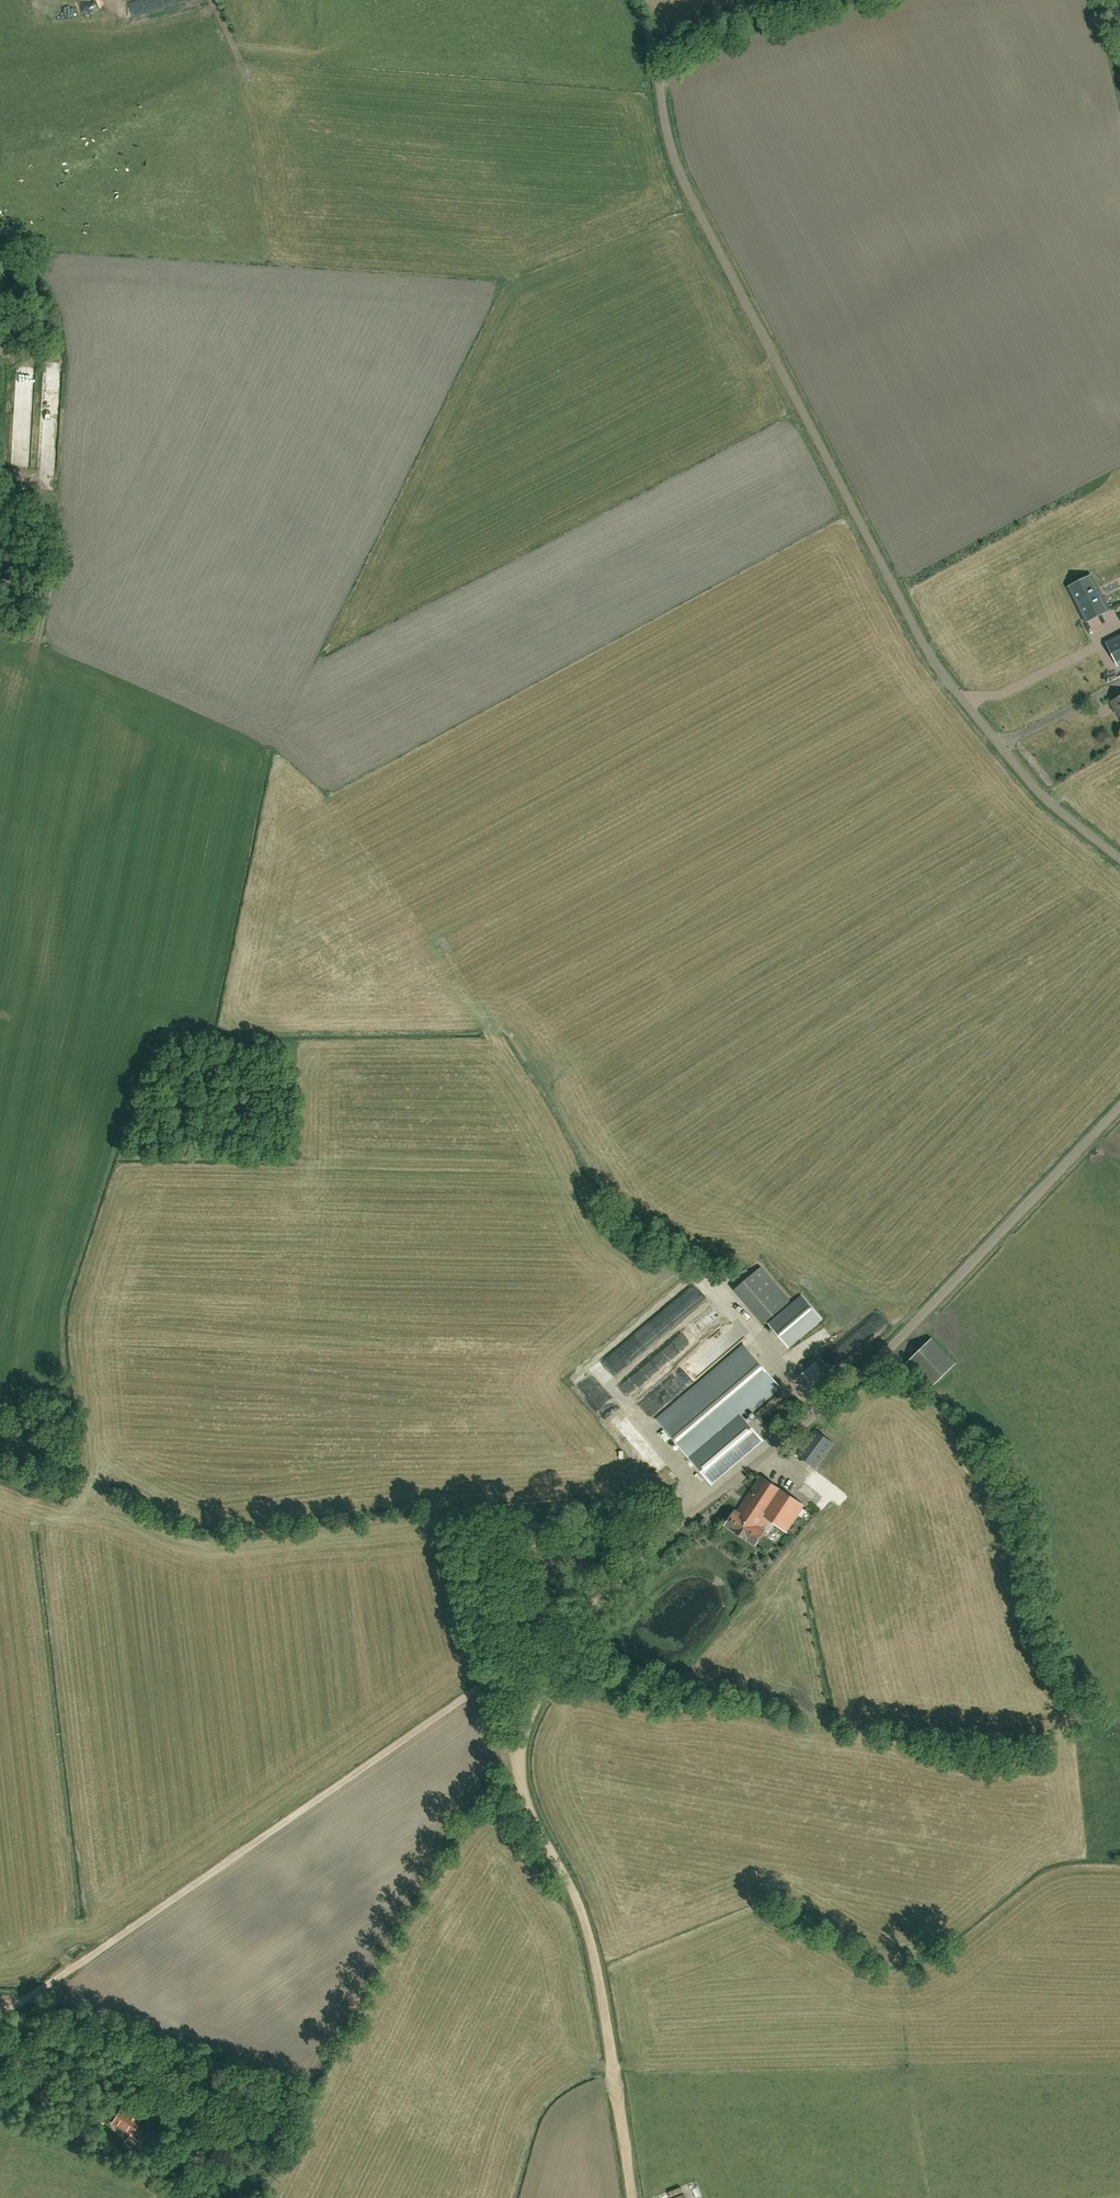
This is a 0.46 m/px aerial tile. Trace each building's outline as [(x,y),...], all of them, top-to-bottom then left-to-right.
[(132,17),(186,5),(185,0),(157,0),(130,6),(132,17)] [(1093,601),(1094,603),(1093,603),(1088,593),(1089,593),(1089,594),(1094,592),(1093,590),(1096,589),(1090,578),(1071,588),(1087,620),(1106,610),(1101,599),(1098,600),(1097,599),(1093,601)] [(1108,643),(1118,663),(1119,662),(1119,637),(1108,643)] [(1119,716),(1119,696),(1110,701),(1115,711),(1117,710),(1119,716)] [(821,1318),(801,1295),(768,1323),(788,1347),(821,1318)] [(816,1337),(825,1348),(836,1339),(827,1329),(816,1337)] [(931,1338),(906,1362),(930,1387),(955,1363),(931,1338)] [(744,1344),(657,1419),(712,1483),(762,1440),(744,1418),(780,1387),(744,1344)] [(665,1358),(622,1384),(628,1395),(671,1369),(665,1358)] [(814,1468),(833,1442),(814,1428),(794,1454),(814,1468)] [(757,1529),(753,1530),(753,1532),(754,1532),(755,1539),(755,1541),(759,1540),(759,1542),(761,1550),(777,1547),(775,1538),(775,1536),(787,1533),(788,1535),(790,1535),(802,1532),(804,1532),(799,1507),(783,1510),(784,1518),(772,1520),(771,1517),(755,1520),(757,1529)] [(112,2123),(118,2127),(130,2134),(127,2140),(138,2147),(147,2132),(136,2125),(138,2122),(131,2117),(130,2119),(125,2116),(128,2113),(121,2109),(118,2113),(113,2110),(109,2116),(114,2119),(112,2123)] [(91,2130),(97,2134),(104,2124),(93,2117),(89,2124),(94,2126),(91,2130)]
